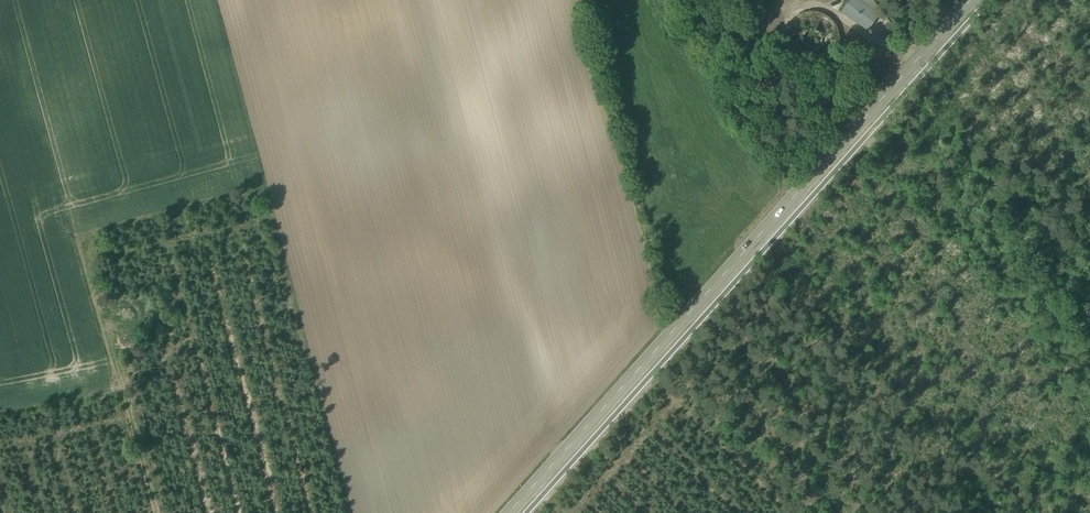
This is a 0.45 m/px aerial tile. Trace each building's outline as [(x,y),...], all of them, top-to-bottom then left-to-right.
[(756,10),(764,0),(744,0),(756,10)] [(843,12),(868,30),(878,14),(858,0),(851,0),(843,12)] [(784,36),(784,42),(785,47),(787,52),(790,57),(794,61),(799,64),(804,66),(809,67),(815,67),(820,66),(825,64),(830,61),(834,57),(837,53),(839,48),(840,42),(840,37),(839,32),(837,26),(834,22),(830,18),(826,15),(821,13),(815,11),(810,11),(804,12),(799,14),(795,17),(791,21),(788,26),(785,31),(784,36)]
